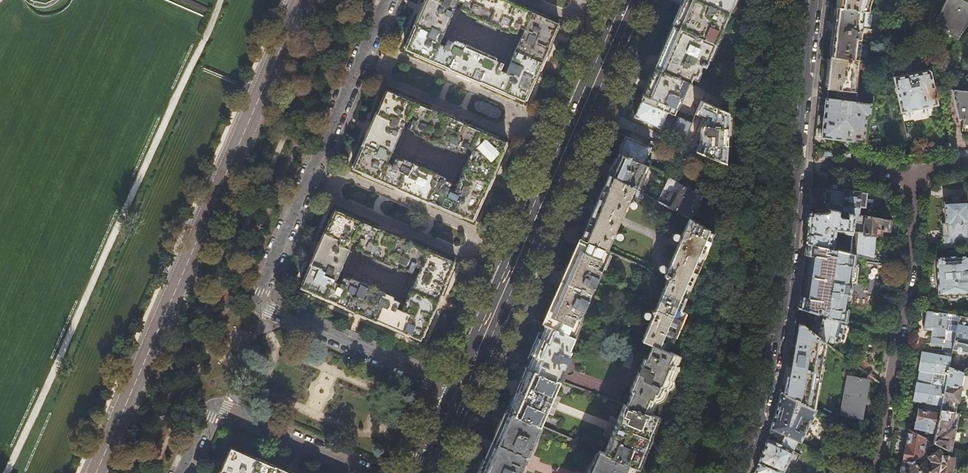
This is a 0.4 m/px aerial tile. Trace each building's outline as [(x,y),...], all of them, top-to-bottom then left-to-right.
[(448,68),(480,82),(480,81),(524,100),(534,77),(535,77),(542,61),(549,45),(548,45),(558,22),(514,4),(515,3),(508,0),(456,0),(462,3),(460,9),(468,12),(470,8),(478,12),(477,14),(479,15),(476,22),(495,30),(497,27),(499,24),(501,24),(502,22),(509,25),(507,30),(516,33),(519,27),(528,31),(527,32),(529,34),(526,41),(524,40),(523,42),(519,40),(519,41),(516,39),(508,58),(510,60),(514,62),(514,63),(516,64),(512,72),(510,71),(509,73),(500,69),(503,63),(494,59),(493,63),(485,60),(486,57),(484,56),(486,53),(485,53),(487,50),(467,41),(466,44),(464,48),(462,47),(461,49),(453,46),(455,42),(446,38),(443,45),(435,41),(436,39),(433,38),(436,30),(439,31),(440,30),(443,31),(444,31),(446,32),(455,13),(452,12),(448,10),(449,8),(447,7),(450,0),(425,0),(422,7),(413,25),(414,26),(404,49),(442,65),(448,68)] [(672,38),(658,69),(688,82),(693,71),(697,73),(700,64),(704,66),(720,30),(718,29),(727,10),(728,11),(733,0),(688,0),(672,38)] [(836,7),(863,11),(867,11),(867,6),(869,0),(837,0),(836,7)] [(933,25),(956,39),(967,20),(967,0),(945,0),(933,25)] [(872,14),(863,13),(863,11),(836,7),(833,31),(830,56),(858,60),(861,27),(871,28),(872,14)] [(909,31),(920,43),(923,45),(928,34),(918,22),(909,31)] [(854,94),(858,60),(830,56),(828,75),(827,91),(828,91),(854,94)] [(870,70),(878,71),(882,67),(883,63),(872,61),(870,70)] [(674,115),(688,82),(658,69),(655,68),(645,91),(641,100),(667,112),(674,115)] [(893,78),(901,113),(920,108),(936,105),(935,99),(936,99),(935,96),(934,96),(929,73),(926,71),(893,78)] [(967,128),(967,92),(952,90),(957,119),(962,120),(961,127),(966,128),(967,128)] [(396,188),(405,192),(428,202),(429,202),(472,220),(483,198),(491,181),(498,166),(497,165),(507,142),(463,123),(431,109),(424,106),(387,91),(376,114),(370,127),(361,145),(362,146),(352,169),(396,188)] [(872,96),(854,94),(828,91),(827,96),(827,100),(826,99),(824,120),(822,138),(855,142),(864,142),(864,134),(866,118),(867,118),(869,117),(872,96)] [(660,128),(667,112),(641,100),(636,111),(634,117),(660,128)] [(697,151),(706,154),(726,163),(729,113),(701,101),(696,113),(706,118),(700,132),(700,144),(697,151)] [(686,135),(692,123),(688,121),(683,119),(675,135),(685,139),(686,135)] [(621,146),(618,152),(649,166),(651,160),(646,158),(650,147),(625,136),(621,146)] [(702,163),(706,154),(697,151),(691,148),(688,157),(702,163)] [(638,190),(649,166),(618,152),(615,163),(613,168),(609,174),(612,175),(634,187),(638,190)] [(606,250),(634,187),(612,175),(598,206),(583,240),(588,242),(598,247),(606,250)] [(657,201),(688,218),(691,219),(702,200),(698,198),(700,197),(702,195),(702,194),(702,193),(701,191),(700,190),(695,188),(694,191),(668,176),(657,201)] [(843,193),(823,192),(823,208),(829,209),(838,211),(848,212),(853,213),(859,214),(860,207),(862,207),(863,202),(864,193),(862,193),(862,192),(857,192),(845,190),(844,191),(843,193)] [(967,200),(955,200),(944,201),(945,223),(942,223),(942,226),(942,237),(944,236),(944,247),(960,246),(967,246),(967,211),(967,200)] [(838,214),(838,211),(829,209),(828,211),(824,214),(810,212),(808,225),(806,242),(833,249),(836,231),(842,232),(843,233),(851,234),(853,213),(848,212),(847,218),(845,217),(845,215),(838,214)] [(344,307),(356,312),(376,321),(420,339),(430,316),(431,317),(439,299),(445,284),(455,261),(411,242),(389,232),(379,228),(378,229),(335,210),(325,233),(324,232),(317,248),(310,264),(310,265),(301,288),(344,307)] [(890,220),(859,214),(853,213),(851,234),(849,253),(856,255),(885,262),(886,253),(887,249),(875,248),(876,233),(881,233),(882,228),(889,229),(890,220)] [(711,231),(691,219),(688,218),(664,275),(668,277),(642,339),(653,344),(667,350),(683,311),(678,308),(711,231)] [(598,247),(588,242),(583,240),(580,239),(573,256),(565,273),(557,292),(548,313),(543,323),(546,324),(572,336),(609,252),(598,247)] [(849,253),(833,249),(806,242),(805,254),(810,254),(808,273),(804,296),(799,295),(797,307),(818,313),(845,321),(847,309),(844,308),(846,293),(847,293),(848,291),(850,288),(850,284),(850,282),(853,282),(856,281),(858,268),(857,265),(854,265),(856,255),(849,253)] [(960,246),(944,247),(944,256),(937,256),(937,270),(938,296),(948,295),(949,296),(950,297),(951,297),(957,297),(959,296),(959,295),(967,294),(967,255),(960,255),(960,246)] [(952,348),(958,314),(929,310),(928,317),(926,328),(932,329),(931,339),(930,343),(942,345),(942,349),(947,350),(947,352),(951,353),(952,348)] [(838,340),(845,321),(818,313),(815,321),(812,332),(825,343),(831,347),(834,342),(838,340)] [(958,314),(952,348),(967,351),(967,316),(958,314)] [(825,343),(812,332),(799,322),(798,323),(794,341),(787,380),(786,384),(785,384),(783,393),(814,409),(816,394),(825,343)] [(572,336),(546,324),(540,337),(538,337),(536,340),(531,353),(533,354),(527,367),(556,379),(560,380),(564,382),(572,363),(569,362),(571,357),(569,356),(571,350),(570,349),(575,337),(572,336)] [(831,347),(825,343),(816,394),(814,409),(816,410),(868,437),(874,405),(877,382),(863,371),(852,363),(831,347)] [(681,356),(667,350),(653,344),(647,358),(644,357),(631,389),(633,390),(627,405),(651,414),(656,401),(659,402),(660,402),(662,401),(663,400),(666,395),(668,393),(672,390),(672,389),(673,383),(673,379),(679,365),(677,365),(681,356)] [(918,364),(919,364),(918,369),(916,382),(913,402),(921,403),(941,406),(949,366),(950,357),(920,352),(920,357),(918,357),(917,358),(916,362),(918,364)] [(868,365),(857,356),(852,363),(863,371),(868,365)] [(960,385),(963,371),(949,366),(941,406),(940,409),(955,412),(960,385)] [(541,425),(560,380),(556,379),(527,367),(525,367),(517,385),(506,410),(540,425),(541,425)] [(816,410),(814,409),(783,393),(780,391),(776,406),(770,428),(774,430),(795,440),(800,442),(816,410)] [(941,406),(921,403),(920,411),(917,410),(916,417),(914,429),(936,433),(940,409),(941,406)] [(659,417),(651,414),(627,405),(624,404),(604,452),(607,454),(630,464),(633,465),(638,467),(659,417)] [(955,412),(940,409),(936,433),(934,443),(949,451),(953,429),(956,429),(959,413),(955,412)] [(540,425),(506,410),(482,466),(479,472),(520,472),(540,425)] [(795,440),(774,430),(772,435),(776,438),(774,443),(766,439),(763,449),(757,464),(778,472),(782,472),(792,451),(791,450),(795,440)] [(906,438),(902,461),(909,462),(922,453),(925,439),(907,430),(906,438)] [(275,466),(275,467),(231,448),(221,471),(220,471),(219,472),(291,472),(275,466)] [(607,454),(604,452),(599,450),(589,472),(629,472),(633,465),(630,464),(607,454)] [(953,456),(942,454),(942,455),(938,454),(936,450),(929,454),(926,450),(922,453),(909,462),(902,461),(900,472),(950,472),(953,456)] [(757,464),(754,472),(778,472),(757,464)]
